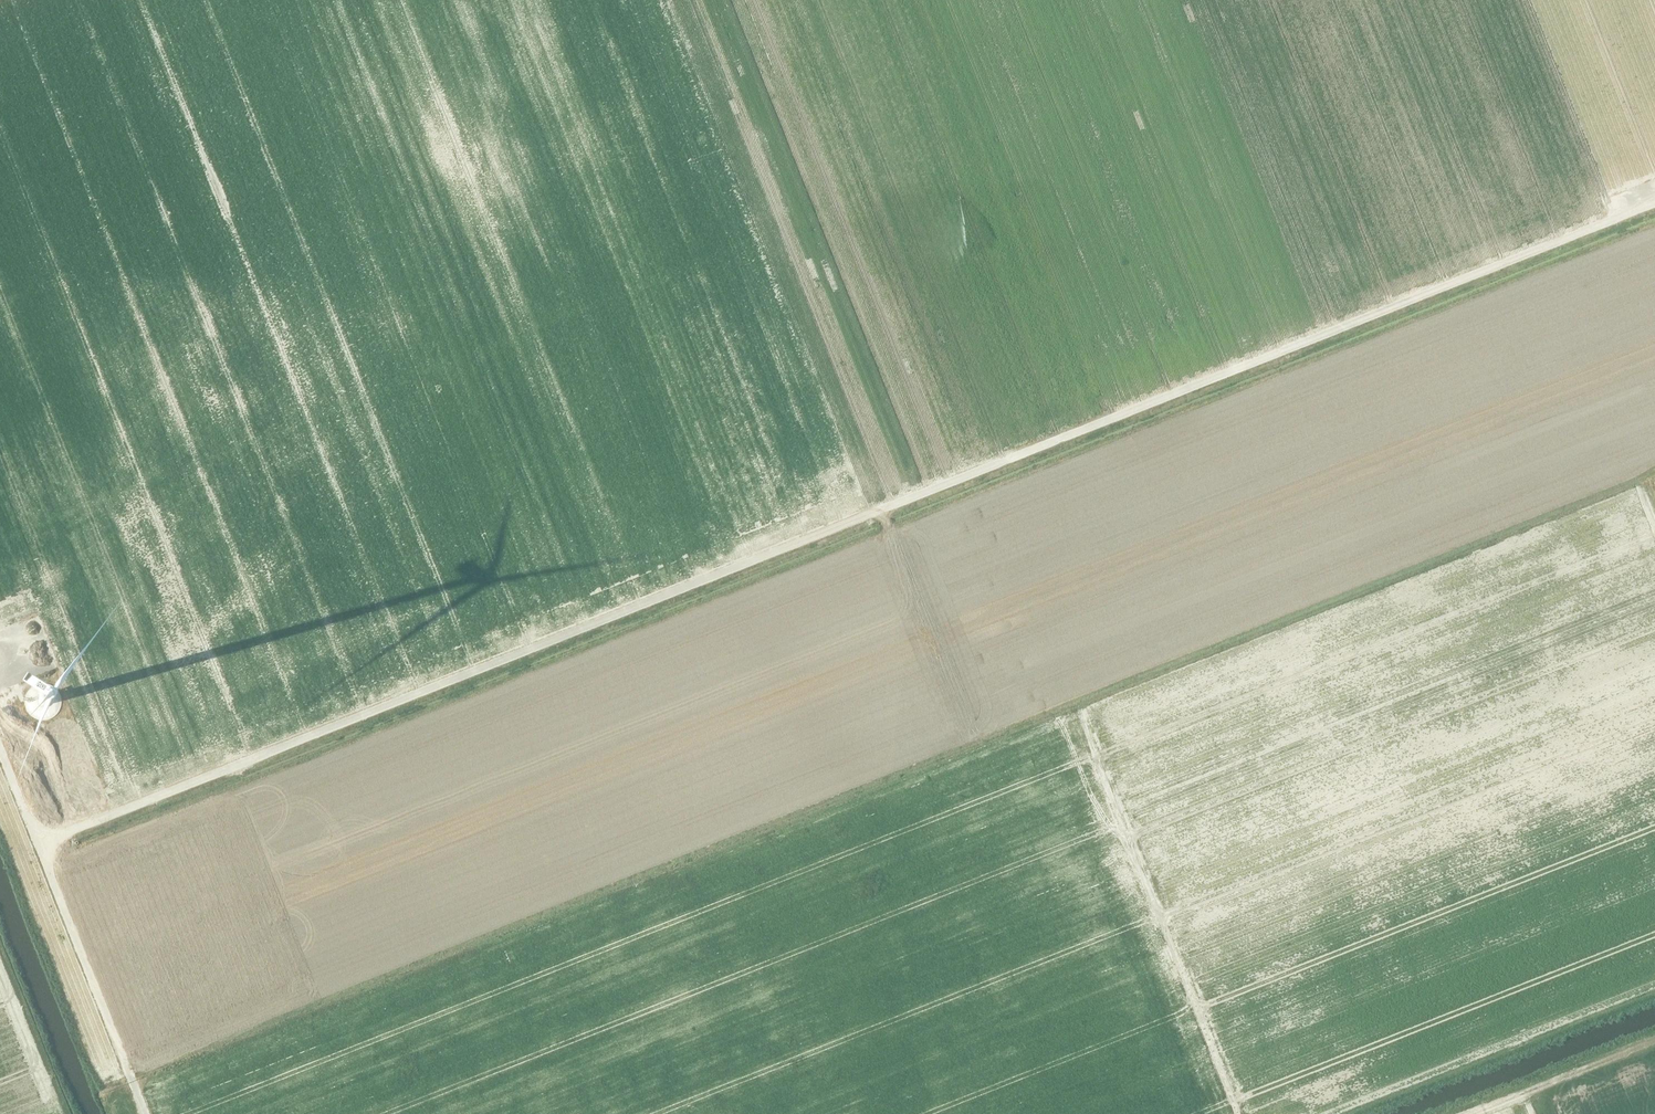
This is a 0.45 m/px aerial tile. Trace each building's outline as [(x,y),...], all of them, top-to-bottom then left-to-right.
[(41,705),(42,705),(43,705),(44,705),(45,705),(46,705),(46,704),(47,704),(47,703),(48,702),(48,701),(49,701),(49,700),(49,699),(48,698),(48,697),(48,696),(47,696),(47,695),(46,695),(45,694),(44,694),(43,694),(42,694),(41,694),(40,694),(40,695),(39,695),(39,696),(38,696),(38,697),(37,698),(37,699),(37,700),(37,701),(38,702),(38,703),(39,703),(39,704),(40,704),(40,705),(41,705)]
